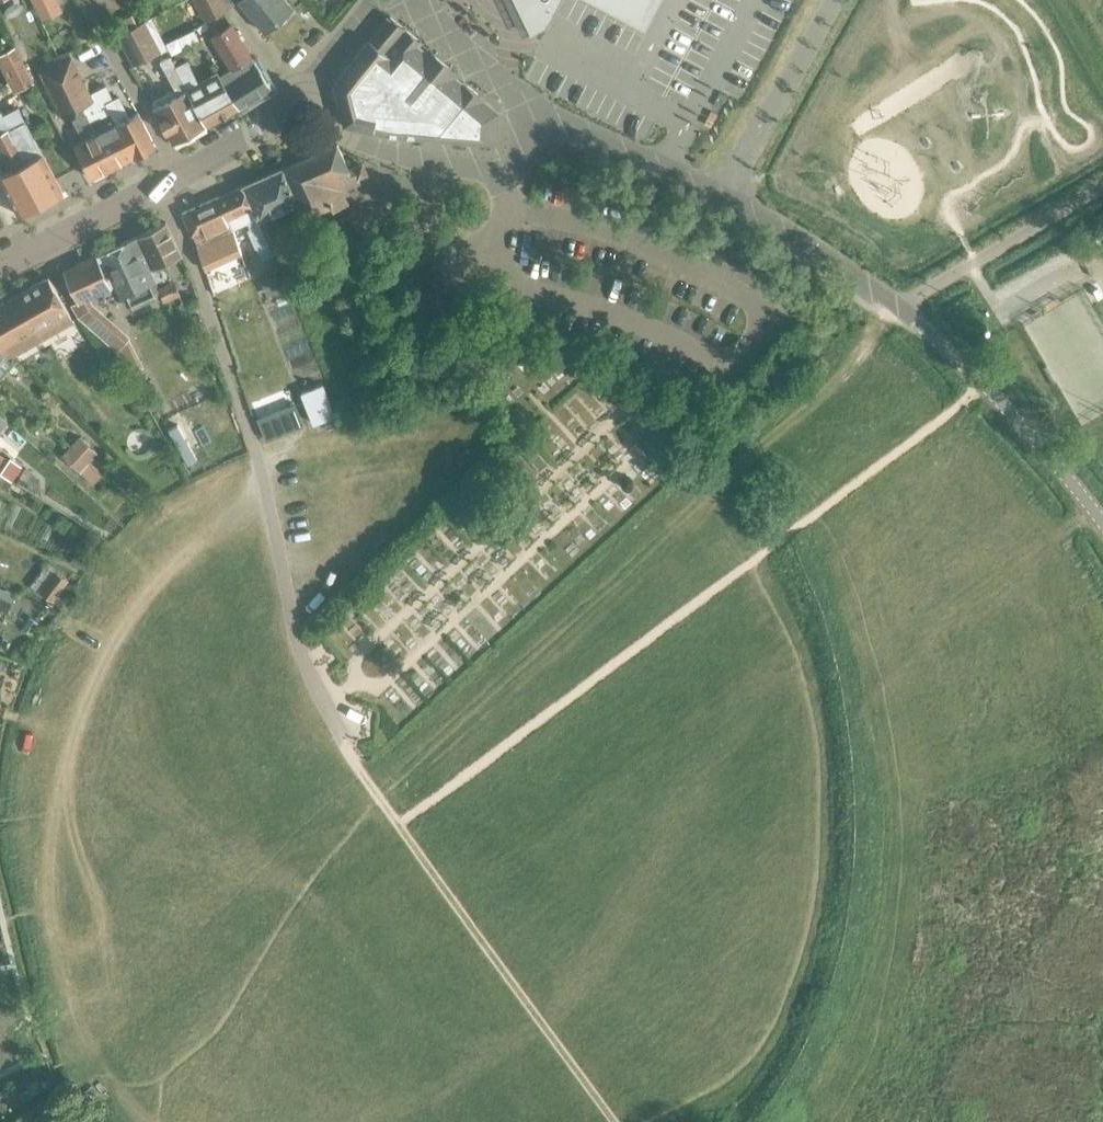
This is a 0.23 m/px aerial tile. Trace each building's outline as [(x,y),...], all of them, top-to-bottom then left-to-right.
[(42,20),(63,9),(58,0),(32,0),(42,20)] [(225,0),(194,0),(206,22),(230,9),(229,8),(225,0)] [(265,32),(278,21),(282,26),(297,13),(286,0),(238,0),(265,32)] [(529,33),(530,34),(547,25),(561,0),(514,0),(529,33)] [(643,15),(651,0),(615,0),(643,15)] [(417,45),(420,41),(389,16),(370,39),(333,84),(344,124),(389,133),(495,144),(497,128),(495,128),(496,112),(482,100),(484,98),(463,81),(462,82),(417,45)] [(117,34),(134,66),(167,49),(149,17),(117,34)] [(222,79),(239,108),(271,88),(256,65),(232,26),(212,37),(232,70),(224,75),(226,77),(223,78),(222,79)] [(74,111),(93,102),(111,93),(106,85),(90,93),(69,52),(38,66),(62,116),(74,111)] [(207,126),(175,65),(171,56),(161,62),(176,90),(154,102),(156,107),(155,108),(174,144),(207,126)] [(222,79),(223,78),(218,70),(199,80),(188,59),(175,65),(207,126),(239,108),(222,79)] [(111,112),(135,157),(156,146),(139,113),(130,118),(119,97),(114,100),(111,93),(93,102),(101,117),(111,112)] [(96,120),(101,117),(93,102),(74,111),(78,118),(75,120),(85,141),(76,146),(92,179),(113,167),(91,123),(96,120)] [(64,193),(19,108),(5,115),(3,111),(0,112),(0,150),(11,171),(0,177),(0,178),(20,217),(64,193)] [(91,123),(113,167),(135,157),(111,112),(101,117),(104,123),(99,125),(96,120),(91,123)] [(289,166),(311,214),(330,206),(333,211),(348,204),(342,190),(360,182),(358,178),(367,174),(362,163),(348,169),(337,144),(289,166)] [(305,217),(311,214),(289,166),(243,187),(258,218),(261,224),(273,255),(274,254),(274,253),(282,250),(268,217),(298,203),(305,217)] [(261,260),(273,255),(261,224),(258,218),(243,187),(219,198),(233,229),(248,223),(250,228),(248,230),(261,260)] [(222,234),(233,229),(219,198),(183,214),(197,245),(214,238),(218,246),(225,242),(222,234)] [(152,269),(157,280),(157,281),(168,276),(162,264),(182,255),(166,223),(138,236),(146,250),(149,257),(155,268),(152,269)] [(139,254),(146,250),(138,236),(65,270),(78,300),(71,304),(78,316),(117,351),(129,375),(144,365),(129,337),(130,335),(94,303),(91,297),(111,288),(105,275),(110,273),(121,297),(129,294),(133,303),(150,295),(146,285),(157,280),(152,269),(155,268),(149,257),(142,261),(139,254)] [(209,289),(217,312),(230,307),(222,285),(226,283),(211,251),(202,256),(216,286),(209,289)] [(13,362),(14,361),(11,358),(74,321),(49,277),(0,306),(0,350),(13,362)] [(160,289),(164,301),(194,290),(189,278),(160,289)] [(13,362),(0,350),(0,378),(13,362)] [(302,393),(313,423),(334,415),(323,385),(302,393)] [(62,454),(81,471),(99,452),(80,434),(62,454)] [(631,445),(643,458),(653,449),(641,437),(631,445)] [(31,585),(54,601),(69,578),(46,563),(31,585)] [(15,594),(3,588),(0,594),(0,605),(8,609),(15,594)]
